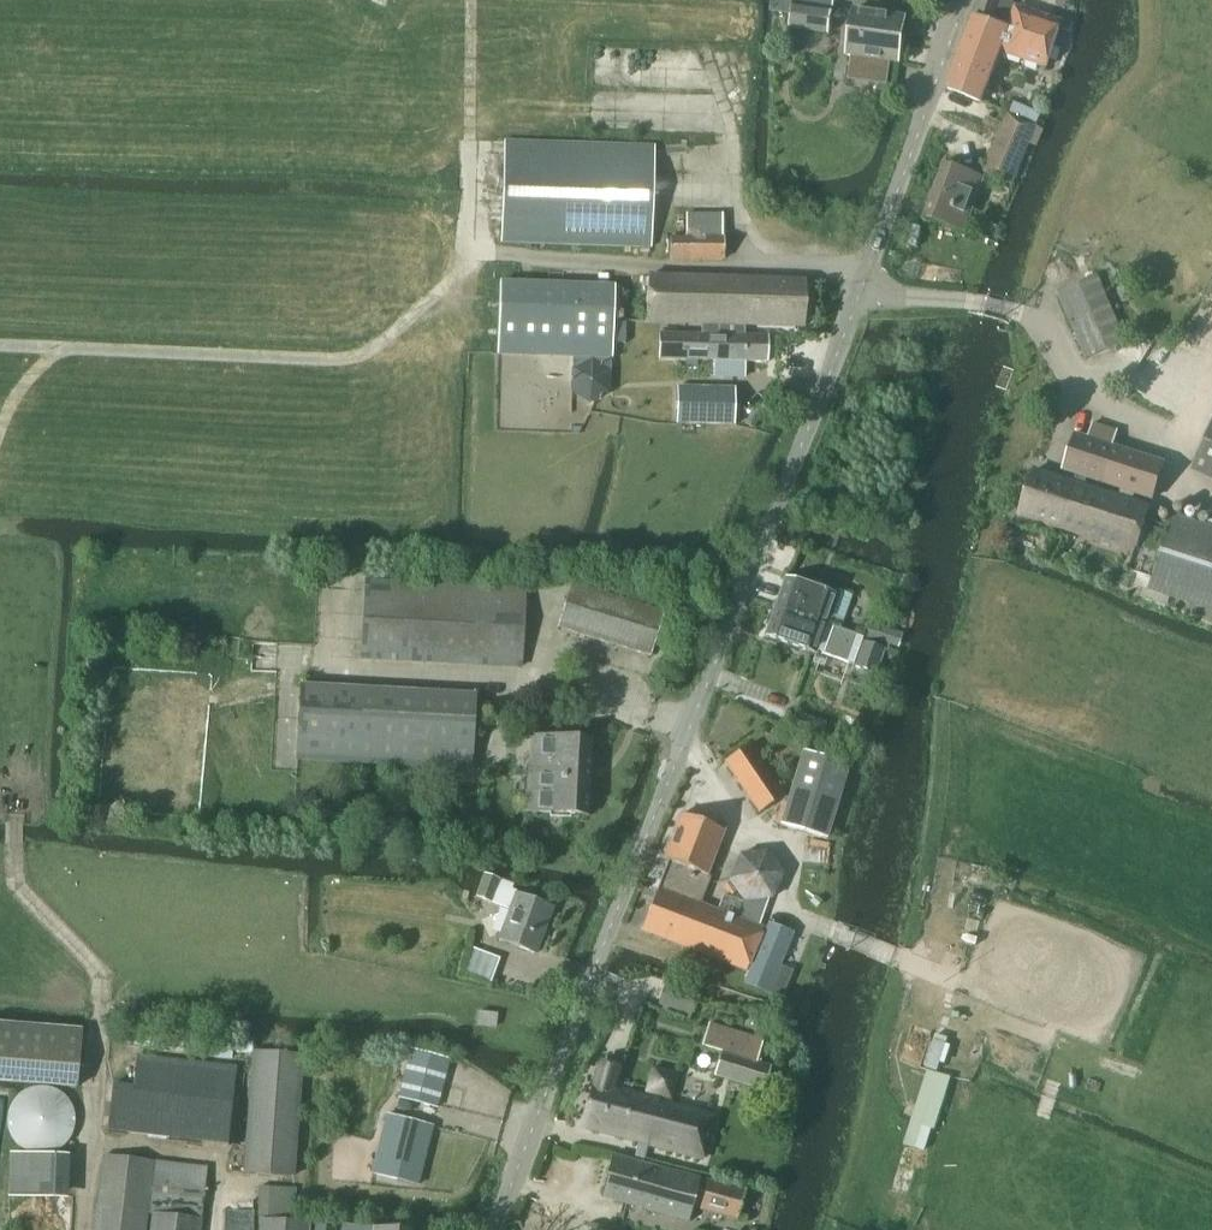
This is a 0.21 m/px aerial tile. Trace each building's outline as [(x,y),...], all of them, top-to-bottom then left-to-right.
[(770,14),(774,15),(781,16),(791,17),(789,31),(828,37),(832,11),(834,0),(773,0),(770,14)] [(1006,21),(1013,0),(978,0),(975,11),(1006,21)] [(1006,21),(975,11),(946,89),(979,102),(991,73),(996,74),(1003,54),(1046,68),(1060,22),(1015,8),(1007,28),(1004,27),(1006,21)] [(854,11),(846,56),(850,57),(846,80),(886,87),(890,63),(897,64),(904,19),(854,11)] [(1007,115),(982,174),(1012,187),(1037,128),(1007,115)] [(650,249),(653,149),(504,143),(500,244),(650,249)] [(963,229),(981,179),(941,164),(923,215),(963,229)] [(720,261),(720,215),(685,215),(685,240),(669,240),(668,260),(720,261)] [(1085,358),(1126,340),(1098,277),(1057,294),(1085,358)] [(647,278),(646,324),(716,326),(734,326),(735,280),(647,278)] [(735,280),(734,326),(742,326),(742,327),(801,328),(802,282),(735,280)] [(499,282),(496,355),(569,358),(612,359),(614,286),(499,282)] [(657,334),(656,362),(712,363),(712,378),(741,379),(741,364),(765,364),(765,337),(742,336),(742,326),(734,326),(716,326),(716,336),(657,334)] [(611,395),(612,359),(569,358),(568,394),(587,408),(611,395)] [(731,426),(732,390),(675,388),(674,424),(731,426)] [(1115,430),(1092,423),(1087,439),(1074,435),(1062,471),(1075,476),(1073,482),(1034,469),(1019,516),(1132,550),(1127,569),(1150,577),(1147,588),(1211,608),(1211,526),(1171,513),(1167,528),(1143,521),(1148,507),(1083,487),(1086,479),(1151,499),(1162,463),(1110,446),(1115,430)] [(1194,466),(1211,473),(1211,424),(1194,466)] [(774,607),(773,608),(839,630),(839,631),(851,595),(820,584),(818,591),(783,579),(774,607)] [(519,666),(523,588),(364,581),(360,658),(519,666)] [(648,655),(662,611),(570,582),(556,626),(648,655)] [(773,608),(763,637),(814,654),(816,651),(851,664),(850,667),(873,675),(882,651),(859,642),(860,638),(839,631),(839,630),(773,608)] [(860,638),(859,642),(882,651),(885,652),(891,632),(865,624),(860,638)] [(468,768),(472,694),(298,685),(295,759),(468,768)] [(581,815),(586,739),(534,736),(530,812),(581,815)] [(758,811),(783,795),(749,744),(724,761),(758,811)] [(827,839),(850,766),(803,751),(780,824),(827,839)] [(638,931),(744,971),(763,928),(700,903),(708,882),(703,880),(722,831),(678,812),(661,859),(666,862),(638,931)] [(482,876),(474,900),(478,901),(491,905),(499,882),(482,876)] [(499,882),(491,905),(507,911),(496,940),(532,953),(549,908),(513,894),(514,891),(511,890),(512,887),(511,886),(499,882)] [(769,925),(746,983),(779,997),(788,975),(775,970),(790,933),(769,925)] [(494,1027),(494,1013),(476,1012),(475,1026),(494,1027)] [(762,1091),(769,1067),(754,1064),(761,1041),(707,1024),(700,1047),(720,1054),(712,1076),(762,1091)] [(81,1031),(0,1025),(0,1084),(77,1090),(81,1031)] [(292,1177),(300,1057),(253,1053),(244,1173),(292,1177)] [(112,1083),(105,1132),(226,1147),(232,1099),(236,1067),(136,1054),(132,1086),(112,1083)] [(433,1109),(443,1069),(406,1060),(396,1099),(433,1109)] [(700,1160),(713,1117),(627,1095),(610,1091),(613,1083),(618,1069),(598,1063),(577,1129),(636,1144),(632,1162),(612,1157),(600,1198),(687,1222),(690,1208),(729,1219),(737,1189),(698,1178),(698,1179),(643,1165),(647,1147),(700,1160)] [(651,1070),(644,1096),(669,1102),(676,1077),(651,1070)] [(934,1131),(950,1079),(926,1072),(903,1146),(924,1152),(931,1130),(934,1131)] [(613,1083),(610,1091),(627,1095),(629,1087),(613,1083)] [(414,1186),(429,1128),(385,1117),(370,1174),(414,1186)] [(94,1229),(143,1229),(152,1162),(104,1156),(94,1229)] [(153,1163),(148,1215),(202,1220),(207,1169),(153,1163)] [(257,1189),(257,1218),(294,1218),(294,1189),(257,1189)] [(199,1225),(151,1219),(150,1229),(199,1229),(199,1225)] [(307,1222),(259,1220),(258,1229),(307,1229),(307,1222)]
